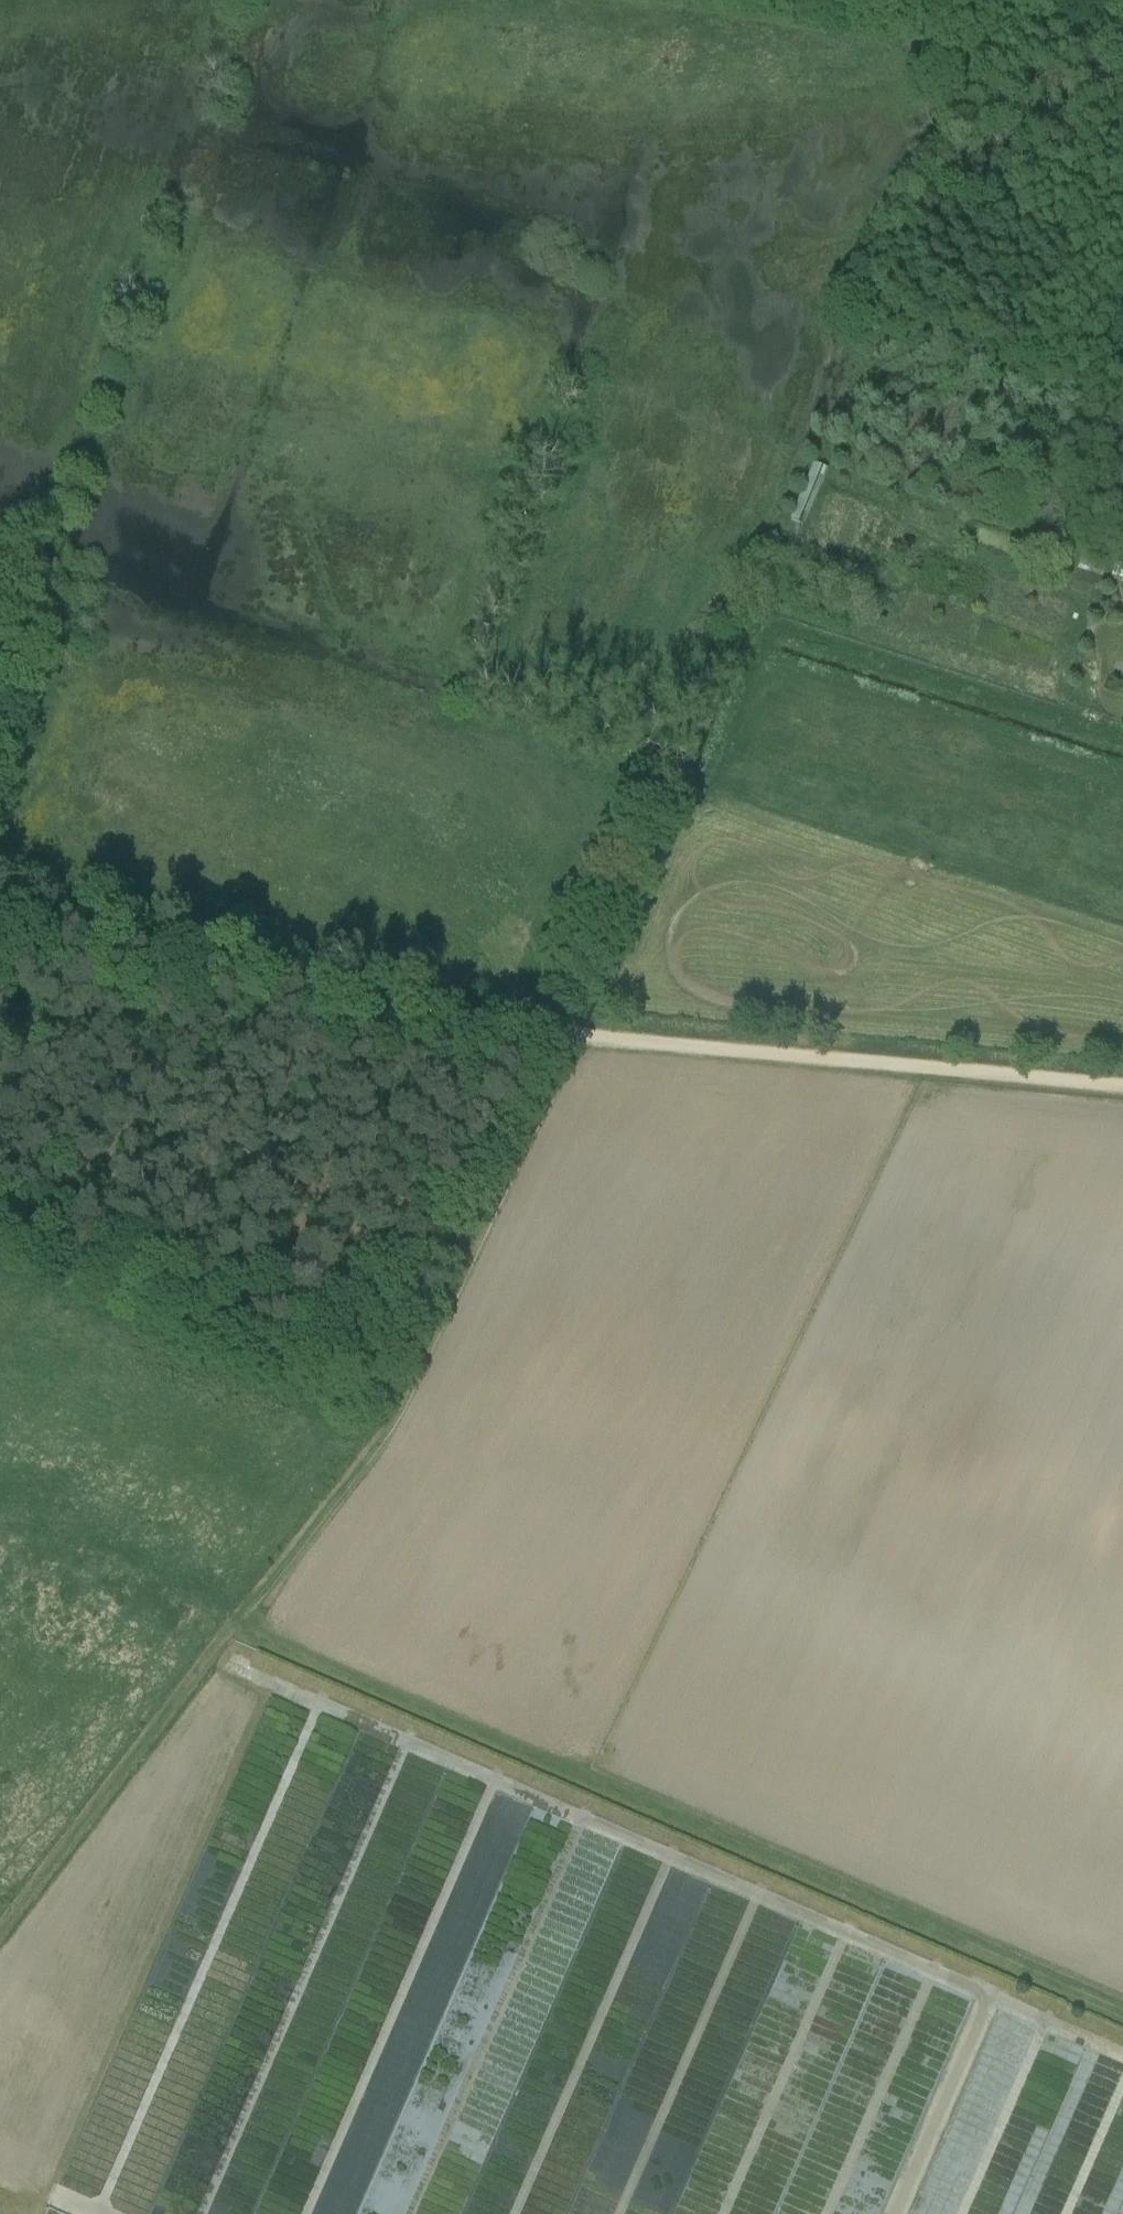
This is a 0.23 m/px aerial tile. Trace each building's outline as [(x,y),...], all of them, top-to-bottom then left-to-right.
[(814,465),(810,475),(823,481),(827,471),(814,465)] [(1096,556),(1091,574),(1103,578),(1109,560),(1096,556)]
